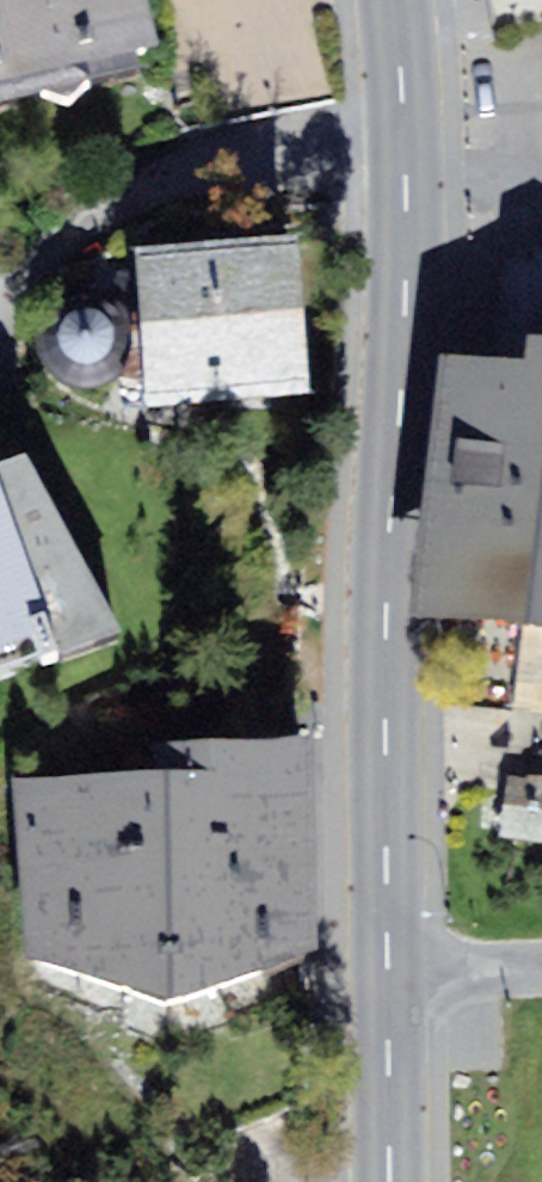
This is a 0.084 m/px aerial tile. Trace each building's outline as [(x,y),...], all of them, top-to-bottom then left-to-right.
[(140,68),(133,49),(157,44),(146,0),(0,0),(0,100),(140,68)] [(300,233),(134,245),(139,309),(140,327),(306,315),(300,233)] [(535,247),(517,254),(501,275),(491,355),(444,355),(414,608),(541,623),(541,248),(535,247)] [(87,286),(71,288),(57,295),(47,306),(40,320),(38,335),(41,350),(48,363),(60,373),(74,379),(90,380),(104,376),(117,367),(120,363),(127,355),(131,340),(131,324),(127,315),(126,310),(115,298),(102,290),(87,286)] [(139,309),(127,315),(131,324),(131,340),(127,355),(120,363),(117,367),(116,379),(144,379),(140,327),(139,309)] [(306,315),(140,327),(144,379),(146,406),(312,393),(306,315)] [(122,631),(25,451),(0,461),(0,673),(122,631)] [(312,735),(152,734),(152,773),(18,783),(28,965),(164,1006),(318,949),(312,735)] [(514,794),(511,827),(541,831),(541,797),(514,794)]
